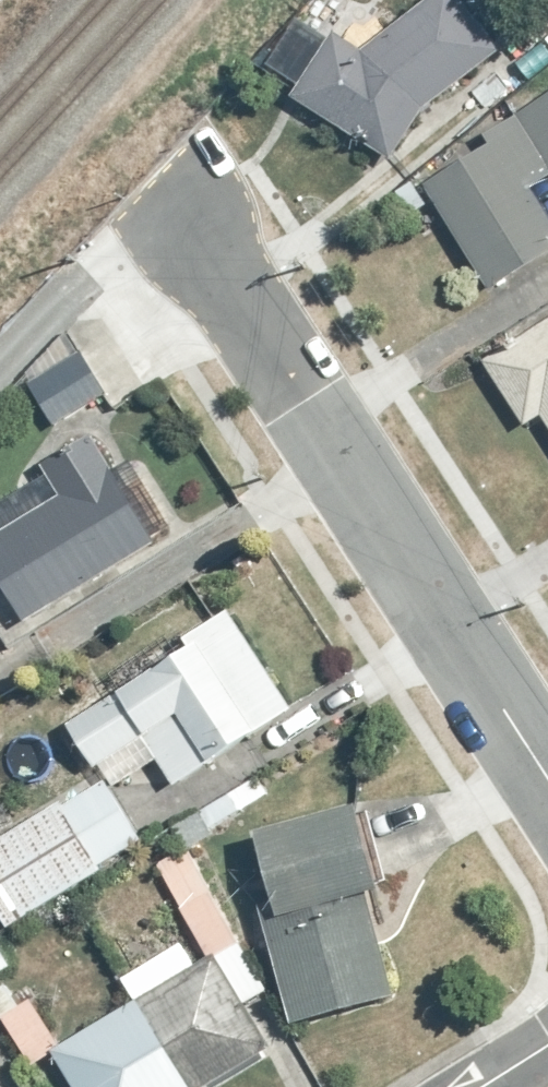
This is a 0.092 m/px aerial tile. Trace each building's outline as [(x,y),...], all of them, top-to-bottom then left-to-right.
[(375,49),(348,30),(303,97),(401,162),(435,110),(514,46),(476,0),(435,0),(375,49)] [(495,290),(547,259),(547,101),(493,133),(499,143),(435,181),(495,290)] [(498,362),(537,428),(547,421),(547,330),(498,362)] [(90,347),(36,382),(65,425),(119,390),(90,347)] [(34,615),(183,522),(142,455),(130,463),(108,427),(51,462),(57,471),(0,507),(0,558),(34,615)] [(81,721),(124,790),(144,776),(161,802),(240,748),(247,757),(312,712),(241,608),(194,640),(199,646),(132,692),(158,730),(147,737),(119,696),(81,721)] [(18,928),(152,839),(112,779),(75,804),(71,798),(0,845),(0,900),(18,928)] [(414,998),(384,891),(408,884),(385,806),(269,841),(293,920),(272,926),(304,1032),(414,998)] [(64,1055),(84,1086),(212,1086),(282,1043),(258,1005),(281,990),(191,848),(164,865),(220,954),(206,963),(191,940),(129,979),(145,1004),(64,1055)] [(17,963),(0,938),(0,975),(17,963)] [(4,1012),(39,1064),(70,1042),(24,975),(0,991),(0,1015),(4,1012)]
